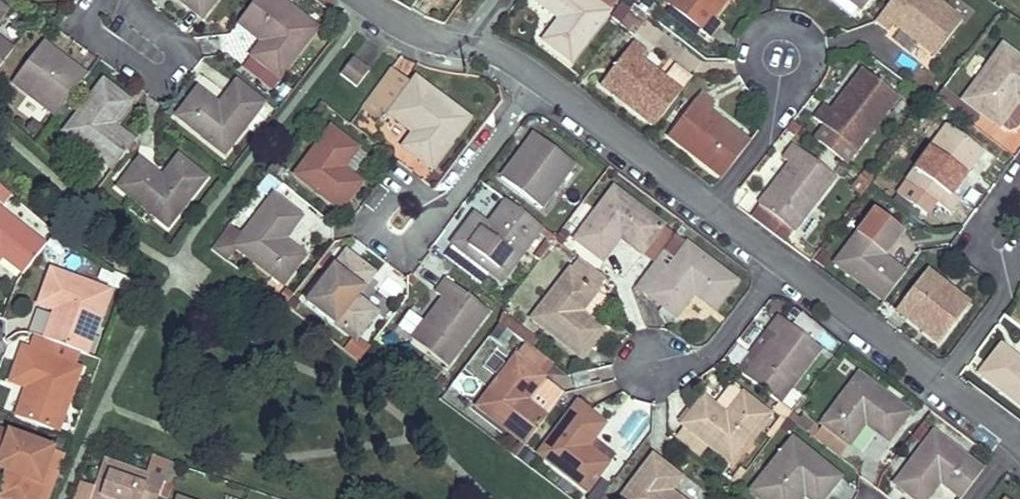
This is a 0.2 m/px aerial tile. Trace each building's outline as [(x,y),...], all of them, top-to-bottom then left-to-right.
[(216,0),(181,0),(203,17),(216,0)] [(318,30),(280,0),(254,0),(237,22),(263,42),(253,54),(255,56),(281,76),(318,30)] [(571,62),(609,13),(593,0),(592,0),(537,0),(537,1),(559,19),(543,40),(571,62)] [(618,0),(593,0),(609,13),(619,1),(618,0)] [(718,21),(714,18),(728,0),(673,0),(669,5),(709,37),(721,24),(718,21)] [(862,10),(870,0),(849,0),(862,10)] [(962,21),(935,0),(891,0),(875,21),(889,32),(895,24),(935,55),(962,21)] [(629,14),(621,8),(612,20),(620,25),(629,14)] [(645,25),(629,14),(620,25),(635,37),(645,25)] [(14,50),(0,39),(0,68),(14,50)] [(634,43),(602,84),(656,126),(682,92),(641,61),(647,52),(634,43)] [(86,76),(43,44),(14,83),(56,115),(86,76)] [(1003,47),(964,101),(982,114),(999,127),(1018,103),(1019,105),(1019,59),(1003,47)] [(281,76),(255,56),(245,69),(272,89),(281,76)] [(357,87),(369,71),(354,59),(342,75),(357,87)] [(864,70),(833,110),(824,104),(814,117),(856,152),(898,98),(864,70)] [(394,72),(365,111),(382,124),(390,113),(415,133),(404,147),(431,168),(469,119),(417,79),(411,85),(394,72)] [(114,125),(131,102),(103,80),(65,130),(114,168),(135,141),(114,125)] [(238,83),(220,106),(199,89),(178,116),(223,152),(262,103),(238,83)] [(937,100),(974,127),(982,114),(964,101),(945,88),(937,100)] [(701,94),(669,136),(723,179),(749,144),(710,112),(715,104),(701,94)] [(982,152),(948,126),(898,194),(929,216),(937,204),(951,214),(961,199),(953,193),(982,152)] [(362,184),(344,169),(359,151),(331,128),(294,173),(340,211),(362,184)] [(541,209),(574,165),(535,136),(502,180),(541,209)] [(793,145),(783,159),(791,165),(759,206),(793,232),(835,178),(793,145)] [(178,156),(162,177),(140,160),(120,186),(170,224),(205,177),(178,156)] [(11,196),(0,187),(0,210),(11,196)] [(622,239),(641,254),(662,227),(614,189),(574,239),(603,262),(622,239)] [(243,238),(230,228),(210,254),(227,266),(238,251),(283,285),(305,256),(285,241),(301,218),(274,197),(243,238)] [(451,244),(501,283),(542,229),(505,201),(487,225),(473,215),(451,244)] [(793,232),(759,206),(749,219),(784,245),(793,232)] [(885,258),(902,234),(875,213),(836,264),(884,301),(905,274),(885,258)] [(21,276),(43,248),(0,215),(0,260),(21,276)] [(663,253),(675,237),(662,227),(641,254),(654,264),(663,253)] [(736,283),(676,235),(675,237),(663,253),(674,262),(648,295),(676,317),(694,295),(714,310),(736,283)] [(377,312),(357,296),(374,274),(347,252),(307,303),(355,341),(377,312)] [(648,295),(674,262),(663,253),(654,264),(637,286),(648,295)] [(603,331),(592,322),(580,312),(597,292),(570,270),(532,318),(582,358),(603,331)] [(940,344),(970,304),(928,271),(897,312),(940,344)] [(36,308),(52,313),(43,340),(80,353),(85,354),(106,291),(48,272),(36,308)] [(412,339),(447,367),(488,313),(446,280),(437,292),(444,297),(412,339)] [(592,322),(606,304),(605,299),(597,292),(580,312),(592,322)] [(822,351),(778,317),(767,331),(775,337),(744,377),(779,404),(780,405),(822,351)] [(537,343),(515,326),(509,332),(532,350),(537,343)] [(43,340),(33,337),(29,352),(20,349),(9,381),(24,386),(14,417),(57,431),(77,368),(75,367),(80,353),(43,340)] [(1019,405),(1019,361),(1002,347),(981,374),(1019,405)] [(566,395),(517,357),(477,408),(525,446),(534,435),(566,395)] [(865,424),(889,442),(910,414),(859,375),(821,424),(849,446),(865,424)] [(726,416),(743,395),(734,388),(729,388),(714,407),(726,416)] [(726,416),(714,407),(703,398),(682,425),(685,427),(676,439),(699,457),(708,446),(732,465),(771,417),(743,395),(726,416)] [(605,425),(576,404),(538,455),(586,491),(609,464),(588,447),(592,441),(605,425)] [(785,421),(791,413),(780,405),(779,404),(773,412),(785,421)] [(0,431),(0,469),(6,471),(0,488),(0,498),(32,498),(42,469),(58,476),(66,454),(0,431)] [(895,483),(915,498),(927,498),(940,482),(961,498),(982,470),(934,433),(895,483)] [(542,441),(534,435),(525,446),(516,458),(524,464),(542,441)] [(809,498),(824,498),(841,478),(794,440),(753,491),(763,498),(802,498),(805,496),(809,498)] [(588,447),(609,464),(613,458),(592,441),(588,447)] [(673,492),(683,478),(653,456),(622,498),(683,498),(673,492)] [(160,485),(104,466),(94,492),(92,498),(156,498),(160,485)] [(42,469),(32,498),(50,498),(58,476),(42,469)] [(79,486),(74,498),(92,498),(94,492),(79,486)]
